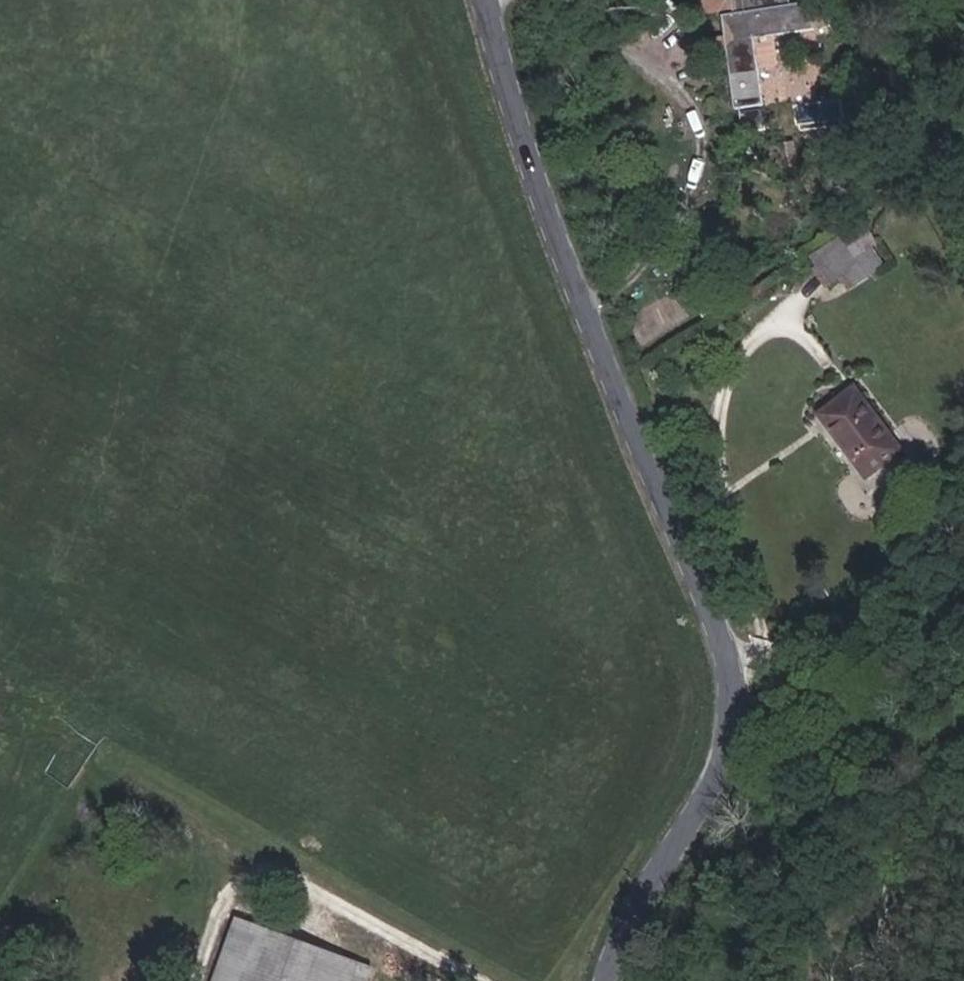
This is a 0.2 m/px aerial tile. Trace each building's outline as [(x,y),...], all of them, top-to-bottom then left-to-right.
[(767,112),(759,43),(818,39),(815,12),(793,12),(792,0),(735,0),(736,16),(728,16),(735,115),(767,112)] [(858,266),(840,241),(811,261),(829,287),(858,266)] [(820,417),(868,481),(905,453),(857,390),(820,417)] [(241,918),(216,980),(353,980),(359,966),(241,918)] [(359,966),(353,980),(369,980),(373,971),(359,966)]
